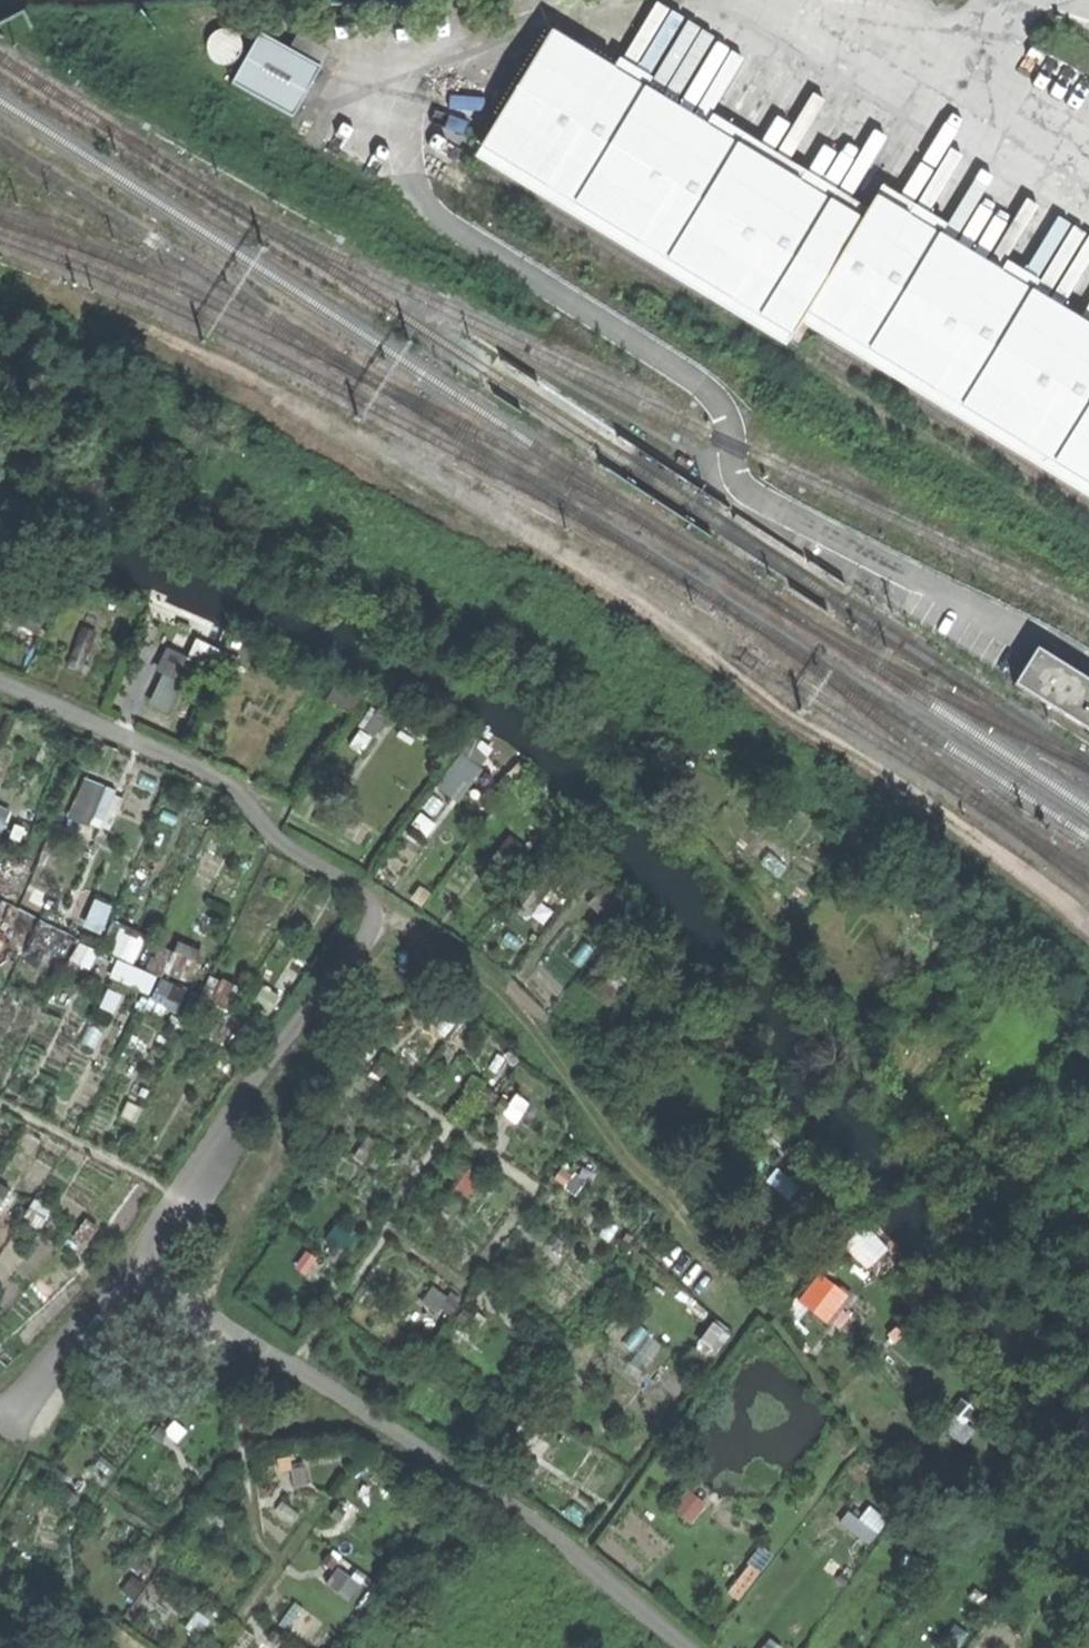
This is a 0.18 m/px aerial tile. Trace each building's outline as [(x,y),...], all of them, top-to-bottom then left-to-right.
[(228,33),(222,33),(216,35),(210,38),(207,46),(207,55),(210,62),(216,67),(226,68),(234,65),(239,59),(241,51),(240,43),(235,36),(228,33)] [(1088,481),(1088,321),(878,197),(863,221),(856,217),(551,34),(482,146),(795,335),(809,313),(1088,481)] [(293,122),(320,71),(319,70),(289,54),(259,38),(231,87),(293,122)] [(298,41),(289,54),(319,70),(327,55),(298,41)] [(1088,734),(1088,685),(1035,651),(1012,686),(1088,734)]
